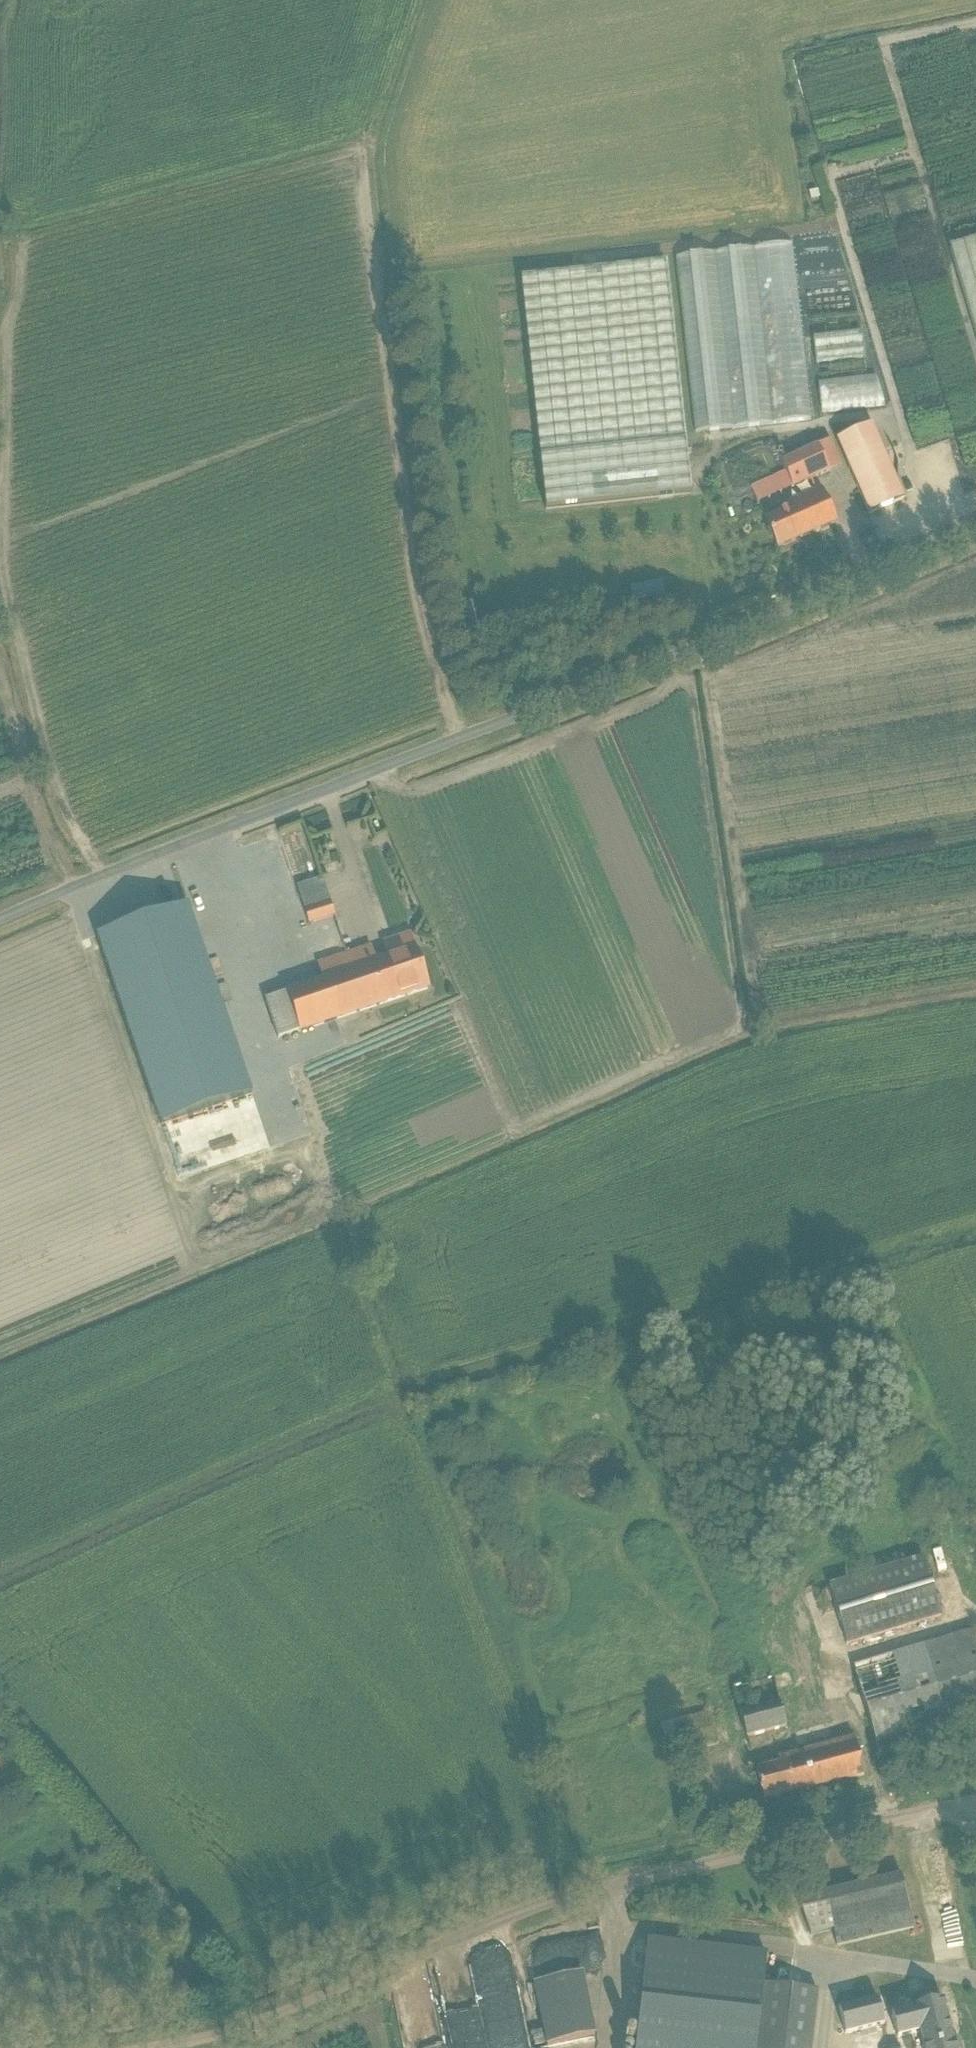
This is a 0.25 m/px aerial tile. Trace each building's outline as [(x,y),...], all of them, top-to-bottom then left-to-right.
[(975,335),(975,239),(949,246),(975,335)] [(801,247),(685,257),(701,433),(817,422),(801,247)] [(689,492),(665,261),(519,276),(544,508),(689,492)] [(863,357),(860,331),(813,336),(816,362),(863,357)] [(826,381),(829,415),(890,408),(886,375),(826,381)] [(870,427),(836,442),(860,497),(868,515),(905,499),(873,426),(870,427)] [(786,472),(750,487),(757,502),(840,466),(829,440),(780,460),(786,472)] [(765,521),(770,533),(772,536),(773,536),(778,548),(835,522),(827,504),(820,490),(788,504),(791,509),(765,521)] [(305,910),(310,923),(334,915),(330,902),(305,910)] [(173,904),(83,938),(153,1125),(243,1092),(173,904)] [(428,988),(417,955),(410,933),(384,942),(389,956),(376,961),(371,946),(318,964),(324,979),(286,992),(300,1031),(428,988)] [(940,1616),(923,1556),(828,1583),(847,1642),(940,1616)] [(875,1738),(881,1758),(975,1729),(975,1633),(975,1630),(854,1667),(875,1738)] [(779,1701),(740,1712),(746,1736),(786,1726),(779,1701)] [(662,1724),(666,1737),(671,1756),(678,1754),(718,1744),(710,1711),(662,1724)] [(864,1774),(855,1738),(779,1758),(780,1763),(756,1770),(764,1802),(864,1774)] [(837,1949),(915,1928),(901,1873),(798,1901),(807,1935),(831,1929),(837,1949)] [(648,1920),(634,2047),(812,2047),(818,1990),(791,1987),(796,1948),(690,1936),(691,1925),(648,1920)] [(531,1947),(537,1976),(561,1971),(555,1943),(531,1947)] [(593,2036),(579,1974),(533,1984),(547,2046),(593,2036)] [(936,2006),(840,1997),(836,2044),(877,2047),(932,2047),(936,2006)]
